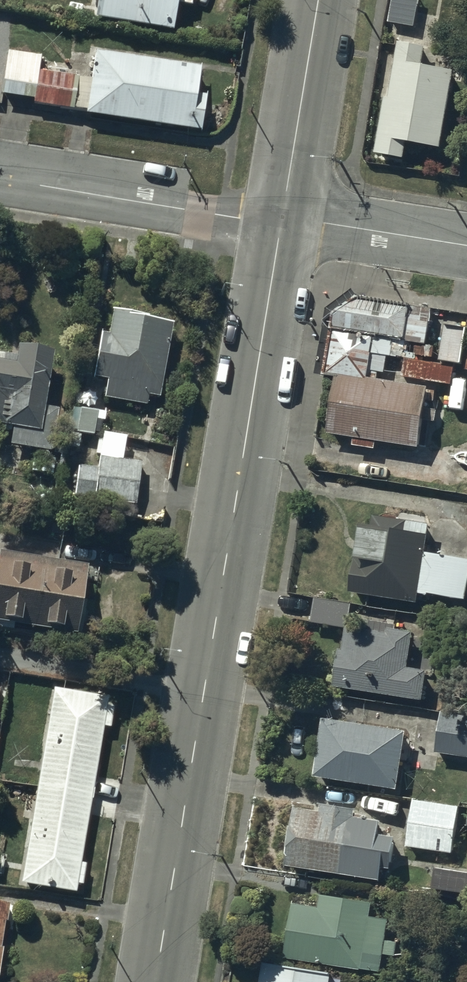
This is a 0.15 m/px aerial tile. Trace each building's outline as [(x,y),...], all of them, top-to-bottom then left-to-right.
[(93,14),(172,28),(177,0),(96,0),(93,14)] [(424,44),(397,40),(387,94),(385,94),(374,148),(404,154),(407,136),(439,142),(454,65),(422,59),(424,44)] [(1,91),(34,97),(38,69),(40,54),(7,49),(1,91)] [(91,77),(78,75),(73,108),(200,128),(206,93),(195,91),(199,66),(95,49),(91,77)] [(73,108),(78,75),(38,69),(34,97),(33,101),(73,108)] [(322,370),(334,371),(376,376),(377,369),(384,369),(386,354),(404,356),(402,374),(451,379),(452,362),(430,360),(431,343),(427,342),(430,304),(357,290),(353,285),(326,304),(325,317),(330,324),(322,370)] [(172,314),(112,306),(109,330),(101,329),(94,376),(107,378),(104,395),(148,401),(150,393),(160,395),(172,314)] [(443,324),(439,356),(461,359),(466,327),(443,324)] [(13,421),(10,441),(52,447),(57,406),(43,404),(51,347),(17,342),(16,351),(0,349),(0,420),(13,421)] [(427,386),(427,382),(334,373),(329,430),(352,432),(351,443),(375,445),(376,438),(417,442),(419,415),(435,417),(438,387),(427,386)] [(97,407),(73,405),(70,428),(94,431),(97,407)] [(97,466),(77,464),(74,494),(136,500),(140,459),(122,457),(124,433),(103,430),(102,436),(97,436),(95,453),(98,453),(97,466)] [(419,596),(427,597),(428,592),(466,598),(466,588),(466,557),(426,550),(429,529),(362,519),(351,588),(419,599),(419,596)] [(0,547),(0,618),(76,631),(88,563),(0,547)] [(350,599),(315,595),(312,619),(347,624),(350,599)] [(345,634),(343,645),(340,645),(334,683),(424,697),(428,666),(408,663),(414,628),(388,624),(388,628),(367,625),(365,637),(345,634)] [(41,785),(91,794),(102,726),(110,727),(113,707),(106,705),(107,698),(57,690),(41,785)] [(441,706),(436,751),(466,755),(466,709),(441,706)] [(408,727),(324,714),(315,773),(399,786),(408,727)] [(79,862),(91,794),(41,785),(24,881),(74,889),(75,883),(83,884),(87,863),(79,862)] [(460,802),(413,795),(406,844),(453,851),(460,802)] [(321,802),(295,798),(286,862),(381,877),(384,859),(393,860),(397,833),(379,830),(381,816),(355,812),(356,804),(321,799),(321,802)] [(321,902),(294,899),(286,954),(382,967),(389,914),(372,912),(374,899),(322,892),(321,902)] [(263,957),(259,981),(330,981),(332,969),(263,957)]
